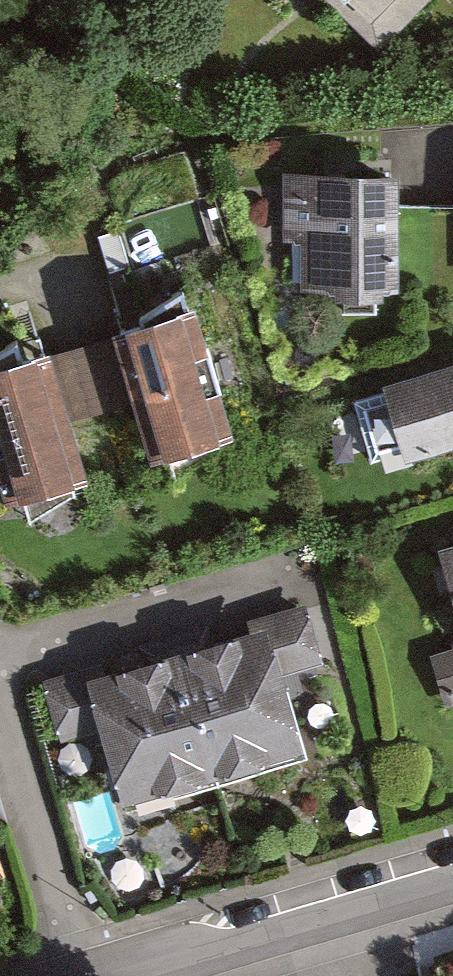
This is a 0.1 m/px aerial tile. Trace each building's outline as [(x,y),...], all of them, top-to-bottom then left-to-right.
[(427,0),(326,0),(384,50),(427,0)] [(285,285),(400,284),(399,156),(283,157),(285,285)] [(162,459),(228,439),(190,316),(123,337),(162,459)] [(383,374),(409,450),(452,435),(452,350),(383,374)] [(0,368),(0,458),(12,499),(79,480),(44,356),(0,368)] [(436,533),(452,596),(452,529),(436,533)] [(184,661),(218,780),(303,755),(279,673),(317,662),(302,609),(257,622),(262,639),(184,661)] [(218,780),(184,661),(104,684),(99,668),(49,682),(64,733),(105,721),(129,805),(218,780)]
